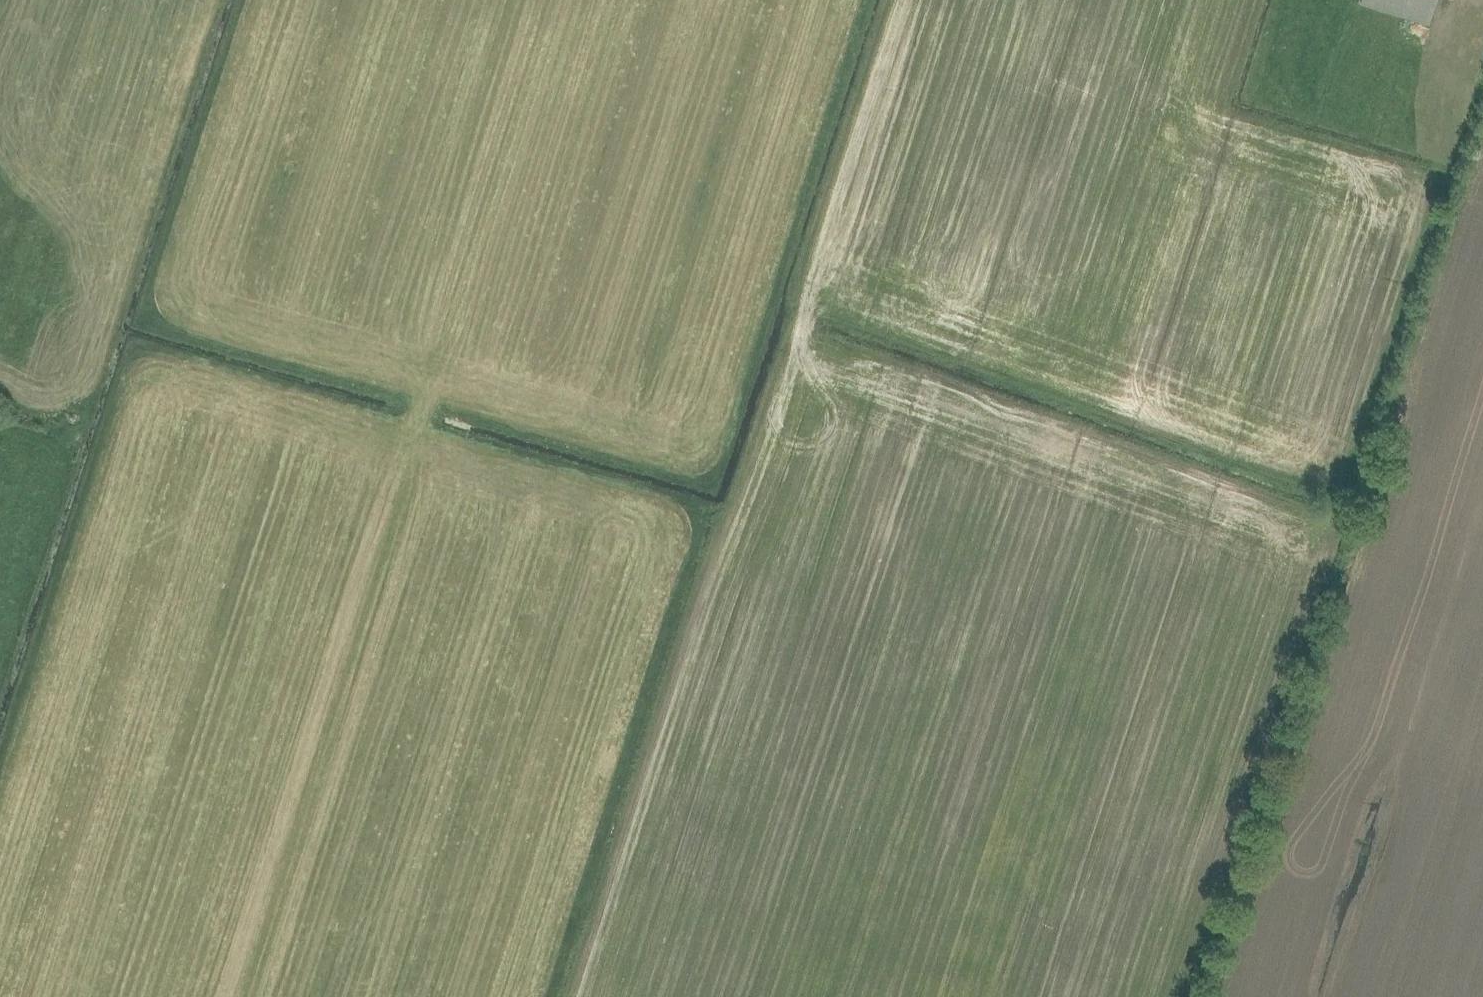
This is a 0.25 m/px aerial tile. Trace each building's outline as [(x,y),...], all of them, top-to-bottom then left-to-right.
[(1436,0),(1362,0),(1361,1),(1429,23),(1436,0)]
